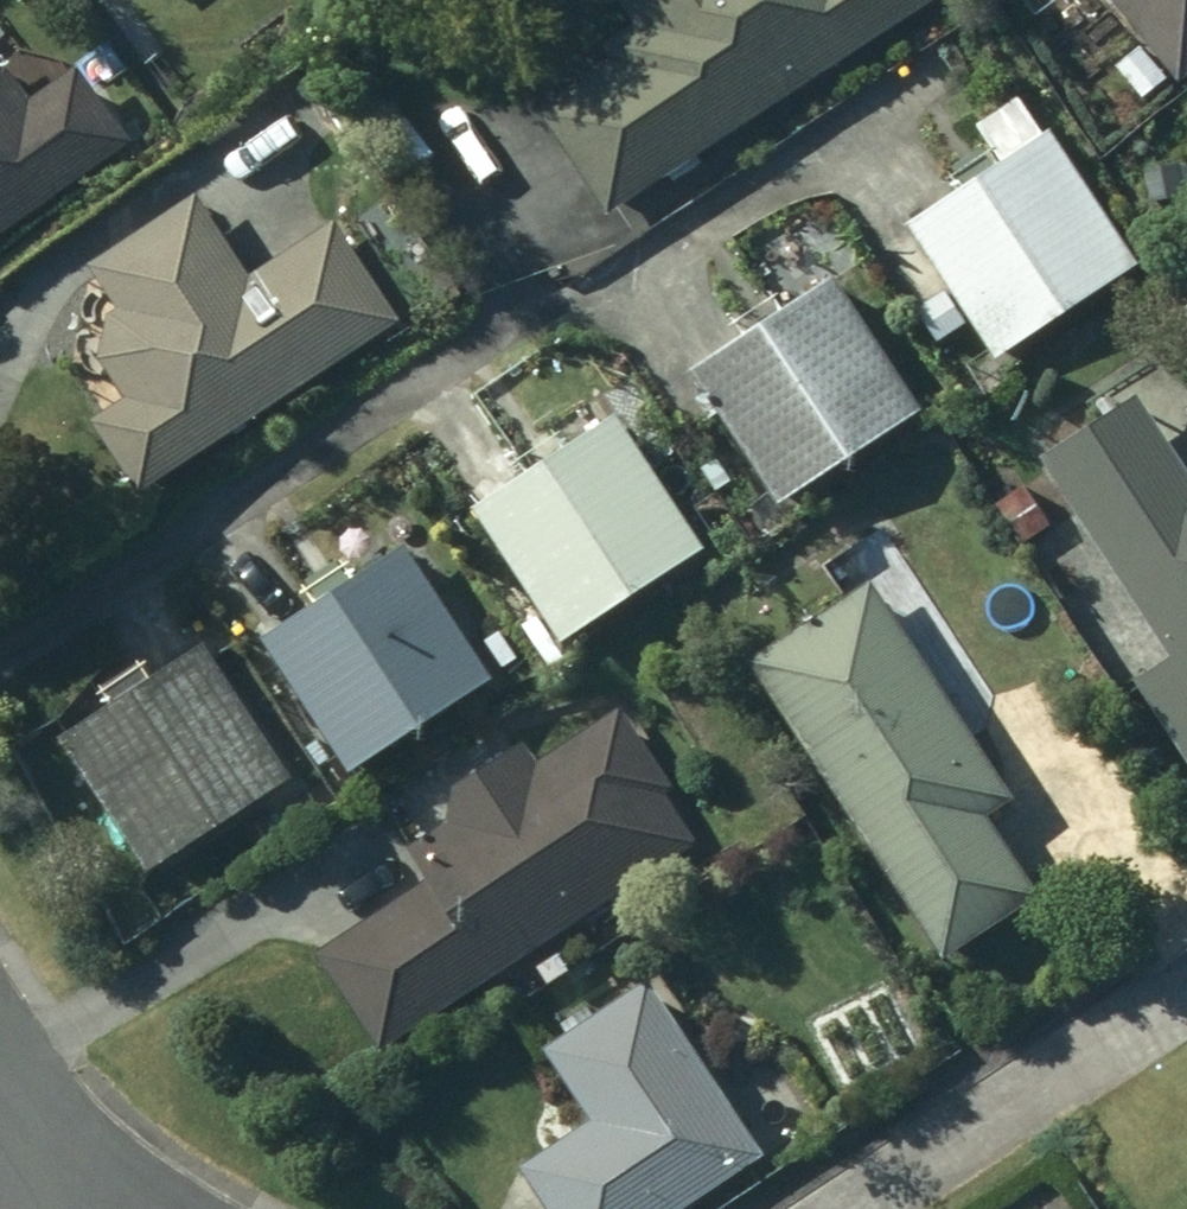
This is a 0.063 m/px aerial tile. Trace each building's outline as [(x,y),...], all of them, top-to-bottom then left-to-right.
[(627,25),(598,43),(612,64),(536,113),(599,211),(925,0),(611,0),(627,25)] [(1109,65),(1138,99),(1167,75),(1175,85),(1186,75),(1186,0),(1103,0),(1137,41),(1109,65)] [(123,140),(69,66),(20,101),(0,73),(0,229),(123,140)] [(988,358),(973,368),(988,392),(1015,376),(998,349),(1131,264),(1046,128),(1036,134),(1011,93),(967,121),(993,161),(988,164),(976,145),(945,165),(957,184),(899,221),(941,288),(912,306),(933,339),(964,320),(988,358)] [(117,398),(83,420),(129,491),(393,319),(327,218),(240,274),(189,195),(83,263),(107,300),(105,313),(77,307),(68,348),(87,352),(117,398)] [(764,293),(730,316),(740,331),(680,371),(768,504),(912,408),(826,277),(775,310),(764,293)] [(1184,478),(1129,391),(1031,454),(1160,658),(1128,678),(1186,771),(1186,476),(1184,478)] [(610,413),(464,505),(530,611),(512,622),(541,667),(556,658),(547,643),(696,548),(610,413)] [(996,499),(1022,538),(1042,525),(1016,486),(996,499)] [(329,563),(299,582),(309,598),(250,636),(315,738),(302,746),(314,765),(328,757),(348,788),(362,779),(352,762),(485,678),(512,660),(493,630),(462,650),(394,543),(339,578),(329,563)] [(863,579),(736,662),(930,959),(1027,896),(975,818),(1006,798),(863,579)] [(198,645),(50,740),(134,870),(281,775),(198,645)] [(427,796),(442,818),(396,848),(417,880),(306,952),(369,1050),(690,842),(659,793),(667,788),(613,706),(526,763),(512,741),(427,796)] [(535,1048),(582,1120),(513,1166),(541,1208),(672,1208),(756,1154),(641,979),(535,1048)]
